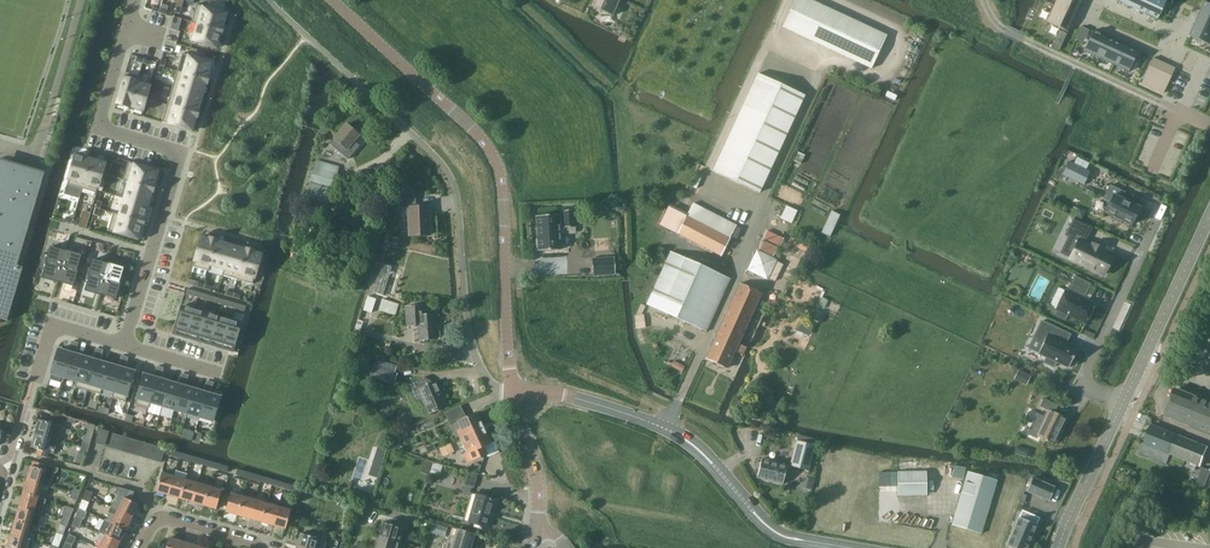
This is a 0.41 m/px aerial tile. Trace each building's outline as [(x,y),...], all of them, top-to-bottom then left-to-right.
[(591,6),(613,16),(620,0),(593,0),(591,6)] [(810,0),(795,0),(782,27),(871,69),(886,36),(810,0)] [(1053,5),(1075,15),(1082,0),(1081,0),(1056,0),(1053,5)] [(1127,5),(1142,12),(1148,0),(1130,0),(1127,5)] [(1142,12),(1144,13),(1144,14),(1155,19),(1156,18),(1157,19),(1166,0),(1148,0),(1142,12)] [(1196,19),(1209,25),(1209,4),(1204,2),(1196,19)] [(197,4),(191,22),(197,24),(223,31),(224,27),(223,27),(227,13),(197,4)] [(1053,5),(1046,22),(1068,32),(1075,15),(1053,5)] [(1188,35),(1209,46),(1209,25),(1196,19),(1188,35)] [(197,24),(192,41),(217,48),(221,35),(223,31),(197,24)] [(1082,26),(1076,40),(1082,43),(1089,29),(1082,26)] [(1060,30),(1052,46),(1059,50),(1063,40),(1067,33),(1060,30)] [(1093,31),(1083,51),(1099,58),(1108,38),(1093,31)] [(1108,38),(1099,58),(1113,65),(1123,44),(1108,38)] [(1123,44),(1113,65),(1128,72),(1138,51),(1123,44)] [(182,53),(177,71),(208,80),(209,76),(213,62),(182,53)] [(1153,58),(1141,83),(1148,87),(1159,61),(1153,58)] [(1168,65),(1156,90),(1163,94),(1175,68),(1168,65)] [(177,71),(172,88),(203,97),(206,84),(207,84),(208,80),(177,71)] [(125,72),(116,103),(129,107),(137,82),(139,76),(125,72)] [(805,95),(758,74),(713,171),(759,193),(805,95)] [(137,82),(129,107),(142,111),(144,106),(146,99),(148,92),(150,86),(137,82)] [(172,88),(167,105),(198,114),(199,109),(203,97),(172,88)] [(167,105),(162,122),(193,131),(196,118),(197,118),(198,114),(167,105)] [(347,124),(334,138),(329,144),(348,160),(359,147),(354,142),(360,135),(347,124)] [(76,154),(67,184),(82,189),(91,158),(76,154)] [(91,158),(82,189),(96,193),(105,162),(91,158)] [(44,173),(0,160),(0,319),(7,321),(23,268),(17,266),(44,173)] [(317,160),(314,167),(337,174),(339,166),(317,160)] [(1068,161),(1061,174),(1083,185),(1089,172),(1068,161)] [(128,162),(123,180),(128,182),(129,181),(154,188),(155,184),(159,171),(128,162)] [(328,203),(337,174),(314,167),(306,197),(328,203)] [(128,182),(124,198),(149,205),(152,193),(153,193),(154,188),(129,181),(128,182)] [(1110,185),(1103,199),(1110,202),(1105,212),(1114,217),(1112,220),(1120,224),(1122,221),(1131,225),(1135,216),(1137,217),(1140,211),(1138,210),(1139,207),(1121,199),(1124,192),(1110,185)] [(411,186),(402,187),(402,194),(411,194),(411,186)] [(119,214),(119,215),(144,222),(145,218),(149,205),(124,198),(119,214)] [(399,208),(408,208),(409,236),(430,235),(430,232),(431,230),(431,227),(430,225),(429,206),(416,207),(415,198),(399,199),(399,208)] [(687,215),(686,217),(677,234),(720,256),(736,226),(693,204),(687,215)] [(668,205),(658,224),(677,234),(686,217),(687,215),(668,205)] [(786,205),(780,218),(792,223),(797,210),(786,205)] [(1077,208),(1074,215),(1082,218),(1085,211),(1077,208)] [(538,250),(538,251),(561,250),(561,249),(560,249),(560,247),(562,247),(561,236),(560,237),(559,228),(575,227),(574,211),(574,210),(562,211),(562,212),(562,215),(559,215),(537,216),(537,217),(538,240),(536,240),(537,248),(539,248),(539,250),(538,250)] [(832,210),(822,232),(830,236),(840,214),(832,210)] [(113,213),(108,231),(139,240),(142,226),(143,227),(144,222),(119,215),(119,214),(113,213)] [(1086,240),(1074,235),(1081,222),(1073,218),(1065,235),(1078,242),(1069,258),(1104,275),(1112,257),(1101,252),(1103,249),(1092,244),(1091,247),(1084,244),(1086,240)] [(766,231),(764,237),(780,244),(783,238),(766,231)] [(202,236),(193,267),(209,271),(210,266),(210,265),(217,241),(218,241),(218,240),(209,238),(202,236)] [(217,241),(210,265),(210,266),(224,270),(232,245),(218,241),(217,241)] [(224,270),(222,275),(237,280),(246,249),(232,245),(224,270)] [(43,254),(41,261),(45,262),(46,263),(62,267),(62,266),(61,266),(66,251),(65,251),(50,247),(47,255),(43,254)] [(246,249),(237,280),(252,284),(261,254),(254,251),(246,248),(246,249)] [(66,251),(61,266),(62,266),(77,270),(78,271),(83,272),(85,266),(85,265),(79,263),(81,255),(65,250),(65,251),(66,251)] [(757,251),(747,270),(766,280),(776,260),(757,251)] [(730,279),(670,252),(646,305),(706,332),(730,279)] [(593,276),(615,274),(615,275),(615,258),(614,258),(593,259),(592,259),(593,276)] [(83,272),(83,273),(88,275),(89,275),(104,280),(105,279),(104,279),(109,264),(108,264),(93,259),(90,268),(85,266),(83,272)] [(41,261),(39,268),(44,270),(42,278),(58,283),(58,282),(57,282),(62,267),(46,263),(45,262),(41,261)] [(109,264),(104,279),(105,279),(119,283),(120,283),(125,285),(127,278),(122,276),(124,268),(108,263),(108,264),(109,264)] [(381,265),(372,293),(382,296),(391,268),(381,265)] [(62,267),(57,282),(58,282),(73,286),(76,278),(81,279),(82,273),(83,273),(83,272),(78,271),(77,270),(62,266),(62,267)] [(81,279),(80,280),(87,282),(85,291),(100,295),(101,294),(100,294),(104,280),(89,275),(88,275),(83,273),(82,273),(81,279)] [(1065,320),(1067,315),(1085,323),(1094,304),(1083,299),(1090,284),(1074,277),(1067,292),(1065,291),(1056,310),(1057,311),(1055,316),(1065,320)] [(104,280),(100,294),(101,294),(116,299),(118,290),(123,292),(125,285),(120,283),(119,283),(105,279),(104,280)] [(735,351),(743,354),(746,347),(738,344),(761,293),(740,283),(706,358),(727,368),(735,351)] [(368,296),(363,309),(371,312),(376,299),(368,296)] [(822,297),(818,305),(823,308),(828,300),(822,297)] [(382,299),(379,310),(396,315),(399,304),(382,299)] [(181,306),(173,334),(185,338),(194,310),(181,306)] [(436,315),(421,316),(421,313),(424,313),(423,306),(405,308),(407,326),(418,325),(419,340),(437,339),(437,338),(439,338),(440,337),(439,332),(438,331),(437,331),(436,315)] [(194,310),(185,338),(197,341),(205,313),(194,310)] [(817,310),(813,318),(817,320),(821,312),(817,310)] [(205,313),(197,341),(209,345),(217,317),(205,313)] [(643,314),(635,315),(636,328),(645,327),(643,314)] [(217,317),(209,345),(221,348),(229,320),(217,317)] [(229,320),(221,348),(233,352),(241,324),(229,320)] [(357,320),(354,332),(359,334),(363,321),(357,320)] [(1070,335),(1041,321),(1033,337),(1043,342),(1038,353),(1046,357),(1044,363),(1054,367),(1056,362),(1068,368),(1077,349),(1065,343),(1066,342),(1064,341),(1067,334),(1069,335),(1070,335)] [(58,349),(51,374),(64,378),(71,353),(74,354),(76,348),(70,347),(68,352),(58,349)] [(71,353),(64,378),(76,381),(84,356),(74,354),(71,353)] [(76,381),(74,387),(87,391),(96,360),(99,361),(101,356),(95,354),(93,359),(84,356),(76,381)] [(96,360),(87,391),(100,394),(102,389),(109,364),(99,361),(96,360)] [(109,364),(102,389),(113,392),(114,392),(121,367),(124,368),(126,363),(120,361),(118,367),(109,364)] [(674,361),(672,366),(683,371),(685,366),(674,361)] [(1186,362),(1183,369),(1192,373),(1195,366),(1186,362)] [(113,392),(112,398),(125,402),(134,371),(124,368),(121,367),(114,392),(113,392)] [(375,367),(372,376),(393,383),(396,374),(375,367)] [(1018,369),(1014,379),(1026,385),(1031,375),(1018,369)] [(144,374),(136,399),(135,405),(148,409),(150,403),(157,378),(160,379),(161,374),(155,372),(154,377),(144,374)] [(447,406),(436,382),(431,384),(430,381),(424,377),(407,385),(415,402),(419,400),(421,405),(423,406),(426,405),(430,413),(447,406)] [(157,378),(150,403),(162,407),(169,382),(160,379),(157,378)] [(169,382),(162,407),(175,410),(182,385),(185,386),(186,381),(180,379),(179,384),(169,382)] [(182,385),(175,410),(187,414),(194,389),(185,386),(182,385)] [(194,389),(187,414),(200,418),(207,393),(210,394),(211,388),(205,387),(204,392),(194,389)] [(1166,415),(1209,433),(1209,403),(1176,389),(1166,415)] [(207,393),(200,418),(213,421),(220,397),(210,394),(207,393)] [(1054,444),(1066,419),(1054,413),(1058,405),(1043,398),(1039,407),(1048,411),(1036,435),(1054,444)] [(98,406),(97,412),(107,415),(109,409),(98,406)] [(59,422),(62,421),(63,416),(56,414),(54,421),(59,422)] [(458,431),(461,439),(482,429),(476,414),(458,422),(462,429),(458,431)] [(39,420),(35,434),(57,441),(59,435),(52,433),(55,425),(39,420)] [(434,420),(422,425),(424,429),(435,424),(434,420)] [(87,424),(82,442),(83,443),(90,445),(95,426),(87,424)] [(1166,443),(1170,432),(1151,425),(1144,444),(1168,453),(1172,445),(1166,443)] [(489,444),(482,429),(461,439),(463,444),(468,442),(472,451),(465,454),(468,462),(486,454),(483,447),(489,444)] [(105,445),(109,432),(100,430),(96,442),(105,445)] [(112,448),(116,434),(109,432),(105,445),(105,446),(112,448)] [(1208,447),(1170,432),(1166,443),(1172,445),(1168,453),(1188,461),(1197,465),(1200,466),(1208,447)] [(57,441),(35,434),(31,448),(37,449),(35,454),(47,458),(49,452),(47,451),(49,444),(56,446),(57,441)] [(119,450),(123,436),(116,434),(112,448),(119,450)] [(798,435),(790,466),(808,471),(816,440),(798,435)] [(126,452),(130,438),(123,436),(119,450),(126,452)] [(327,436),(324,445),(335,449),(338,440),(327,436)] [(133,454),(137,441),(130,438),(126,452),(133,454)] [(140,456),(144,443),(137,441),(133,454),(140,456)] [(147,458),(151,445),(144,443),(140,456),(147,458)] [(433,443),(426,447),(428,452),(435,449),(433,443)] [(154,460),(158,447),(151,445),(147,458),(154,460)] [(1016,445),(1014,454),(1029,458),(1031,450),(1016,445)] [(165,449),(158,447),(154,460),(161,462),(165,449)] [(179,459),(180,453),(168,450),(167,455),(179,459)] [(75,451),(72,461),(81,464),(83,454),(80,453),(75,451)] [(191,462),(192,457),(180,453),(179,459),(191,462)] [(203,465),(204,460),(192,457),(191,462),(203,465)] [(787,465),(786,465),(762,459),(757,478),(782,484),(782,485),(787,465)] [(215,469),(216,464),(204,460),(203,465),(215,469)] [(424,460),(421,471),(430,473),(433,462),(424,460)] [(1188,461),(1186,466),(1195,470),(1197,465),(1188,461)] [(433,462),(430,473),(440,475),(443,465),(433,462)] [(475,463),(472,471),(479,473),(481,465),(475,463)] [(39,464),(38,469),(31,466),(27,480),(49,487),(53,474),(54,474),(57,472),(58,469),(39,464)] [(227,472),(228,467),(216,464),(215,469),(227,472)] [(953,475),(965,477),(966,466),(954,464),(953,475)] [(1207,485),(1209,471),(1209,468),(1202,466),(1198,483),(1207,485)] [(248,478),(250,473),(238,470),(236,475),(248,478)] [(180,499),(186,480),(187,474),(176,471),(174,476),(168,495),(180,499)] [(927,496),(926,471),(897,472),(898,496),(927,496)] [(967,472),(952,525),(981,534),(997,481),(967,472)] [(168,495),(174,476),(162,473),(157,492),(168,495)] [(260,482),(261,477),(250,473),(248,478),(260,482)] [(273,480),(261,477),(260,482),(272,485),(273,480)] [(1032,478),(1027,491),(1049,501),(1054,487),(1032,478)] [(49,487),(27,480),(23,494),(38,498),(41,490),(48,492),(49,487)] [(192,502),(198,483),(186,480),(180,499),(192,502)] [(284,489),(285,484),(273,480),(272,485),(284,489)] [(204,505),(209,487),(198,483),(192,502),(204,505)] [(297,487),(285,484),(284,489),(296,492),(297,487)] [(117,495),(111,507),(132,518),(138,505),(130,501),(135,492),(118,487),(115,494),(117,495)] [(221,490),(209,487),(204,505),(216,509),(221,490)] [(79,496),(72,493),(70,499),(77,501),(79,496)] [(237,515),(243,497),(231,493),(225,512),(237,515)] [(45,500),(38,498),(23,494),(19,507),(41,514),(45,500)] [(468,522),(474,524),(473,527),(481,529),(482,526),(487,528),(490,517),(489,517),(491,510),(492,510),(495,500),(476,494),(468,522)] [(249,519),(255,500),(243,497),(237,515),(249,519)] [(261,522),(267,504),(255,500),(249,519),(261,522)] [(273,526),(278,507),(267,504),(261,522),(273,526)] [(41,514),(19,507),(15,520),(30,525),(37,527),(41,514)] [(126,530),(132,518),(111,507),(109,512),(110,513),(106,520),(126,530)] [(291,511),(278,507),(273,526),(285,529),(291,511)] [(76,516),(74,521),(80,524),(83,518),(76,516)] [(381,531),(380,536),(400,542),(403,530),(406,531),(409,523),(392,518),(390,525),(381,523),(379,530),(381,531)] [(1039,526),(1022,518),(1009,546),(1013,547),(1029,547),(1039,526)] [(30,525),(15,520),(11,534),(27,539),(33,540),(35,535),(28,533),(30,525)] [(126,530),(106,520),(105,520),(98,532),(105,536),(119,543),(126,530)] [(433,522),(430,532),(444,537),(448,527),(433,522)] [(474,535),(457,529),(452,545),(449,544),(447,547),(470,547),(474,535)] [(297,546),(304,547),(319,547),(316,547),(318,542),(325,544),(327,537),(309,531),(307,536),(301,534),(297,546)] [(11,534),(7,547),(9,547),(31,547),(33,540),(27,539),(11,534)] [(119,543),(105,536),(99,547),(117,547),(119,543)] [(380,536),(378,541),(376,541),(374,547),(398,547),(400,542),(380,536)] [(183,543),(169,538),(166,547),(182,547),(183,543)]
